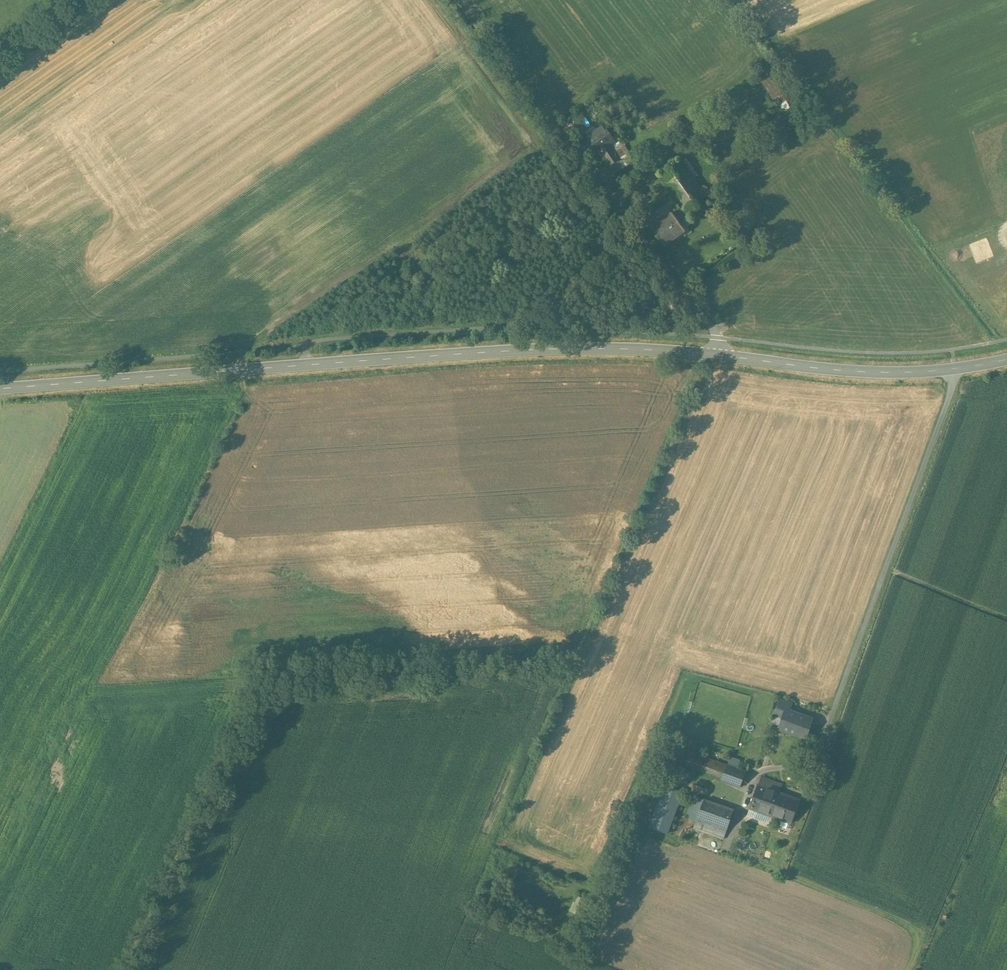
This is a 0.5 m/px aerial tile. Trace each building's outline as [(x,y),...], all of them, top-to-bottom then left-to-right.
[(801,102),(772,63),(755,75),(785,114),(801,102)] [(794,113),(778,125),(784,134),(800,121),(794,113)] [(604,126),(591,134),(593,137),(587,141),(595,154),(599,152),(599,151),(614,141),(604,126)] [(614,141),(599,151),(599,152),(609,166),(620,158),(622,161),(624,160),(628,165),(629,164),(628,164),(635,159),(619,138),(619,139),(619,138),(618,139),(614,141)] [(709,201),(680,161),(659,176),(681,207),(688,216),(709,201)] [(681,207),(652,228),(664,245),(672,239),(671,238),(682,230),(678,225),(688,217),(688,216),(681,207)] [(793,702),(782,698),(776,714),(782,716),(786,707),(791,709),(793,702)] [(791,709),(786,707),(782,716),(780,724),(806,734),(812,716),(791,709)] [(729,762),(692,750),(688,762),(725,774),(729,762)] [(748,768),(729,761),(729,762),(725,774),(723,778),(743,784),(748,768)] [(783,783),(763,775),(759,784),(780,792),(783,783)] [(780,792),(759,784),(749,814),(769,822),(772,813),(792,820),(799,799),(780,792)] [(666,785),(652,824),(669,830),(683,791),(666,785)] [(737,808),(696,793),(688,816),(698,820),(696,826),(717,834),(720,824),(730,827),(737,808)]
